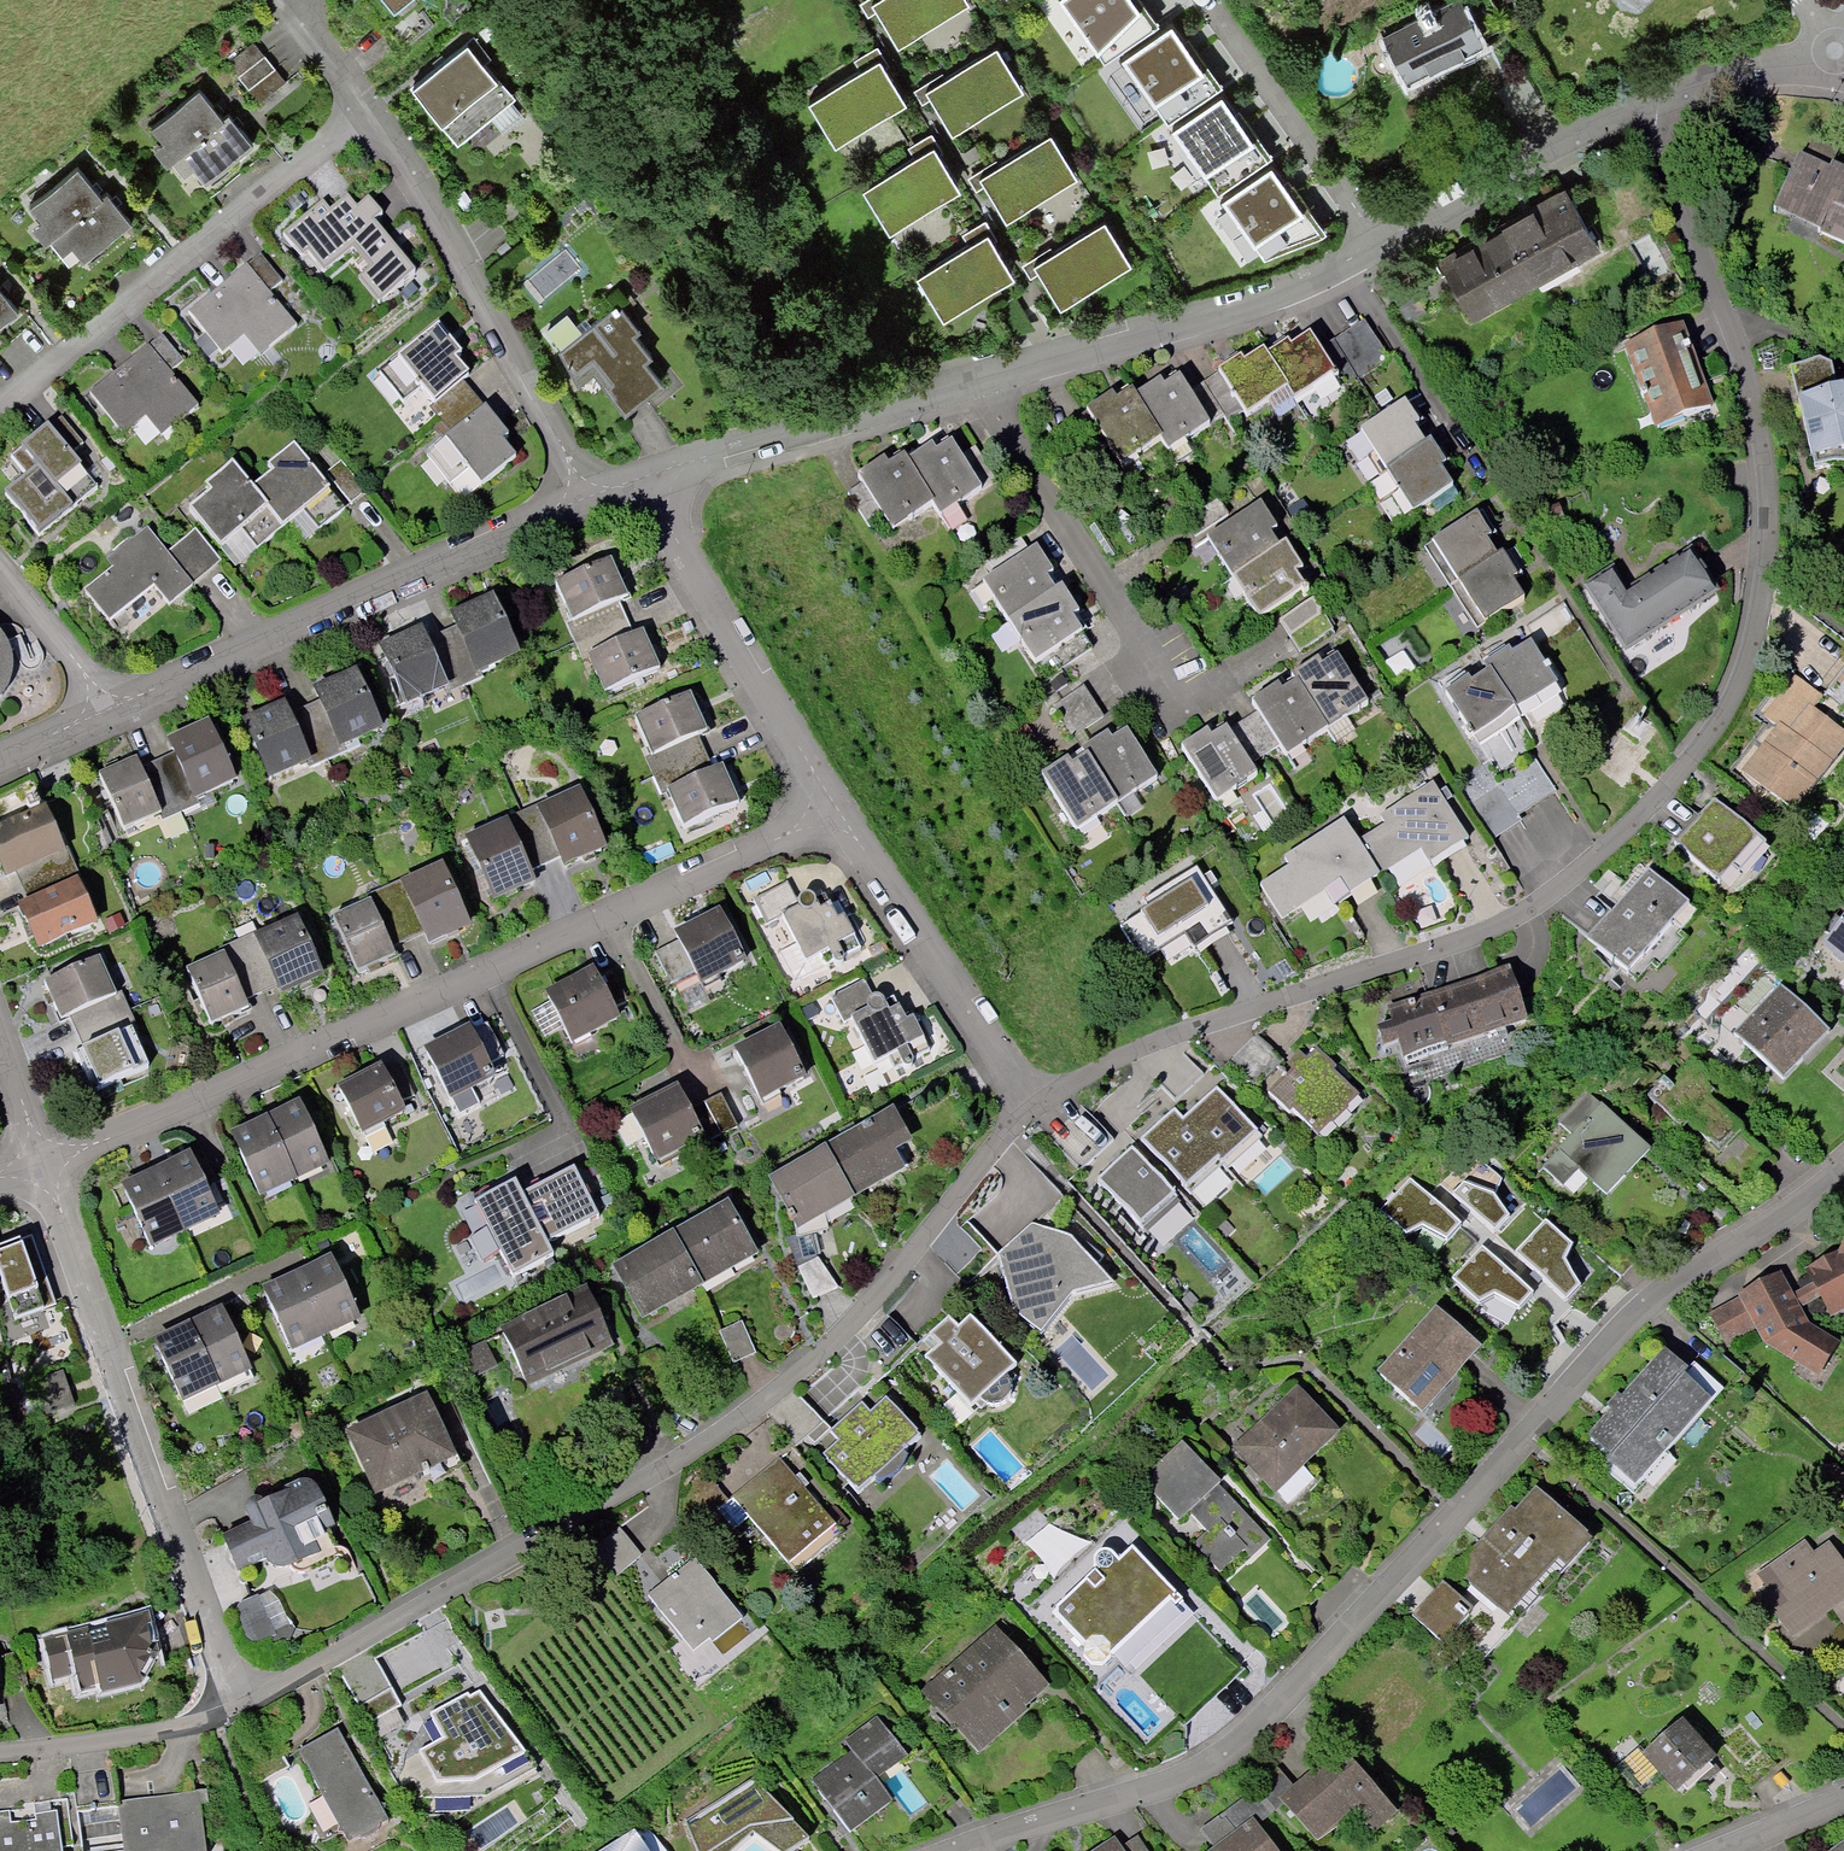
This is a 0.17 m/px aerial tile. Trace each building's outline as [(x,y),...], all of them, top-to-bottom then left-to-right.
[(393,13),(409,0),(382,0),(393,13)] [(865,1),(874,15),(878,12),(898,46),(969,2),(968,0),(866,0),(865,1)] [(1059,3),(1098,58),(1100,57),(1106,66),(1159,28),(1139,0),(1064,0),(1059,3)] [(1405,83),(1481,45),(1458,0),(1456,0),(1381,38),(1405,83)] [(1183,46),(1171,29),(1122,63),(1155,111),(1157,110),(1169,127),(1222,90),(1189,42),(1183,46)] [(412,89),(458,144),(512,99),(482,63),(489,58),(473,39),(412,89)] [(225,66),(236,79),(263,57),(252,44),(225,66)] [(998,46),(947,77),(944,73),(920,87),(929,102),(933,99),(954,132),(1024,88),(998,46)] [(856,67),(859,71),(808,103),(835,146),(906,102),(885,69),(889,66),(880,52),(856,67)] [(236,79),(247,92),(273,70),(263,57),(236,79)] [(247,92),(258,105),(284,84),(273,70),(247,92)] [(150,129),(163,144),(154,152),(166,166),(171,162),(222,120),(197,90),(150,129)] [(1233,117),(1221,100),(1173,134),(1218,198),(1273,160),(1239,113),(1233,117)] [(192,169),(204,184),(251,145),(227,116),(222,120),(171,162),(183,176),(192,169)] [(1053,132),(1002,163),(999,159),(975,173),(984,187),(988,185),(1009,218),(1080,174),(1053,132)] [(911,154),(914,159),(863,190),(890,233),(960,189),(940,156),(943,153),(935,139),(911,154)] [(1843,247),(1843,174),(1832,169),(1829,175),(1799,160),(1773,214),(1843,247)] [(27,207),(40,222),(31,230),(43,244),(48,240),(98,198),(74,168),(27,207)] [(1271,171),(1221,205),(1253,252),(1256,250),(1265,263),(1326,237),(1287,184),(1282,187),(1271,171)] [(69,247),(81,262),(128,223),(103,194),(98,198),(48,240),(60,254),(69,247)] [(1574,261),(1597,248),(1567,196),(1505,231),(1531,277),(1571,255),(1574,261)] [(348,197),(328,214),(321,205),(283,236),(301,258),(307,253),(323,272),(353,247),(371,268),(357,280),(377,304),(413,275),(371,225),(381,217),(367,201),(358,209),(348,197)] [(1105,220),(1055,251),(1052,247),(1028,261),(1037,276),(1041,273),(1061,306),(1132,262),(1105,220)] [(966,240),(969,245),(918,277),(944,319),(1015,275),(994,242),(998,240),(989,226),(966,240)] [(1469,313),(1509,290),(1512,296),(1534,283),(1531,277),(1505,231),(1442,266),(1469,313)] [(258,357),(294,327),(266,294),(280,282),(258,256),(187,314),(221,355),(241,338),(258,357)] [(21,309),(0,284),(0,326),(21,309)] [(1391,294),(1407,323),(1425,313),(1409,284),(1391,294)] [(578,377),(593,364),(610,385),(605,389),(625,413),(662,383),(638,354),(645,349),(616,314),(619,311),(616,307),(609,312),(559,354),(578,377)] [(1343,392),(1389,363),(1364,325),(1318,354),(1334,379),(1343,392)] [(436,330),(378,378),(402,406),(420,392),(432,407),(466,379),(453,364),(460,358),(436,330)] [(1628,351),(1659,431),(1711,411),(1680,331),(1628,351)] [(158,439),(194,409),(166,376),(181,364),(158,337),(87,396),(121,437),(142,420),(158,439)] [(1334,379),(1318,354),(1309,340),(1291,352),(1288,347),(1266,361),(1288,395),(1294,405),(1334,379)] [(1241,362),(1203,387),(1224,420),(1228,425),(1244,415),(1247,421),(1288,395),(1266,361),(1263,356),(1244,368),(1241,362)] [(1815,473),(1843,466),(1843,393),(1838,395),(1834,375),(1818,365),(1791,371),(1815,473)] [(1179,382),(1164,392),(1160,385),(1134,402),(1161,443),(1169,455),(1224,420),(1203,387),(1188,396),(1179,382)] [(1116,462),(1132,452),(1136,459),(1161,443),(1134,402),(1131,396),(1116,406),(1112,399),(1071,426),(1093,458),(1108,449),(1116,462)] [(1427,451),(1415,432),(1420,429),(1405,407),(1361,436),(1388,477),(1427,451)] [(484,412),(426,460),(449,488),(467,473),(480,488),(513,461),(501,445),(507,440),(484,412)] [(93,493),(65,460),(80,447),(58,420),(8,462),(24,481),(2,499),(36,539),(93,493)] [(931,451),(923,456),(907,467),(934,508),(951,535),(968,524),(958,509),(996,484),(975,451),(960,461),(951,447),(936,457),(931,451)] [(1453,492),(1441,473),(1446,470),(1432,448),(1427,451),(1388,477),(1414,517),(1453,492)] [(264,472),(269,478),(249,495),(280,532),(300,516),(316,534),(343,513),(291,450),(264,472)] [(889,527),(904,517),(909,524),(934,508),(907,467),(903,461),(889,471),(884,464),(859,481),(863,487),(848,497),(869,530),(884,521),(889,527)] [(325,477),(349,507),(362,496),(338,466),(325,477)] [(203,491),(208,497),(187,514),(218,551),(239,534),(255,553),(280,532),(249,495),(228,469),(203,491)] [(1186,525),(1196,540),(1228,519),(1219,504),(1186,525)] [(1274,534),(1257,509),(1204,543),(1230,583),(1276,553),(1267,538),(1274,534)] [(1499,563),(1487,545),(1492,541),(1477,519),(1433,548),(1460,589),(1499,563)] [(113,557),(119,564),(81,595),(106,626),(150,589),(166,608),(189,589),(187,587),(216,563),(192,534),(164,558),(143,532),(113,557)] [(1045,584),(1052,580),(1034,553),(1027,557),(1017,542),(985,563),(995,578),(988,582),(999,598),(991,603),(1007,627),(1015,622),(1053,597),(1045,584)] [(1590,586),(1631,654),(1731,594),(1703,548),(1628,592),(1615,570),(1590,586)] [(1301,601),(1305,598),(1293,578),(1300,574),(1283,549),(1276,553),(1230,583),(1256,623),(1298,596),(1301,601)] [(1525,604),(1513,585),(1518,582),(1504,560),(1499,563),(1460,589),(1486,629),(1525,604)] [(616,606),(625,602),(609,564),(553,589),(569,626),(564,629),(572,646),(624,623),(616,606)] [(1060,593),(1053,597),(1015,622),(1025,638),(1017,643),(1033,667),(1046,658),(1057,674),(1089,653),(1069,622),(1076,618),(1060,593)] [(513,658),(488,603),(451,620),(455,629),(438,636),(461,688),(478,680),(476,675),(513,658)] [(1277,624),(1287,639),(1320,618),(1310,603),(1277,624)] [(631,640),(624,623),(572,646),(580,663),(585,661),(602,698),(657,673),(641,636),(631,640)] [(405,707),(441,690),(444,696),(461,688),(438,636),(421,644),(417,635),(380,652),(405,707)] [(8,679),(6,652),(0,644),(0,695),(8,679)] [(1527,650),(1509,662),(1506,657),(1483,671),(1487,676),(1512,715),(1552,689),(1544,676),(1548,673),(1545,668),(1541,671),(1527,650)] [(1290,681),(1294,687),(1320,727),(1336,716),(1341,724),(1365,708),(1335,661),(1319,671),(1315,665),(1290,681)] [(1465,683),(1443,697),(1466,733),(1461,735),(1467,744),(1512,715),(1487,676),(1468,688),(1465,683)] [(376,733),(351,678),(314,695),(318,704),(301,711),(324,763),(341,755),(339,750),(376,733)] [(1761,718),(1778,732),(1743,775),(1790,812),(1843,745),(1843,741),(1810,713),(1820,701),(1792,679),(1761,718)] [(1275,690),(1250,706),(1256,715),(1240,725),(1262,759),(1277,749),(1280,753),(1296,742),(1301,750),(1325,734),(1320,727),(1294,687),(1280,697),(1275,690)] [(1050,709),(1060,724),(1090,705),(1080,690),(1050,709)] [(695,740),(705,736),(688,699),(632,724),(649,761),(643,763),(651,781),(703,757),(695,740)] [(1060,724),(1070,740),(1100,720),(1090,705),(1060,724)] [(268,782),(305,765),(307,771),(324,763),(301,711),(284,719),(280,710),(243,727),(268,782)] [(1240,725),(1225,735),(1224,733),(1209,743),(1205,736),(1179,753),(1209,799),(1226,788),(1230,795),(1255,780),(1247,768),(1262,759),(1240,725)] [(229,786),(204,731),(167,748),(171,756),(154,764),(177,816),(194,808),(192,803),(229,786)] [(1079,755),(1084,762),(1114,809),(1154,783),(1123,736),(1110,745),(1105,738),(1079,755)] [(711,774),(703,757),(651,781),(659,798),(664,795),(681,833),(737,808),(720,770),(711,774)] [(1517,821),(1513,816),(1551,791),(1530,759),(1500,779),(1503,783),(1465,808),(1486,841),(1517,821)] [(1084,762),(1070,771),(1065,764),(1039,781),(1075,835),(1114,809),(1084,762)] [(121,835),(158,818),(160,823),(177,816),(154,764),(137,772),(133,763),(96,780),(121,835)] [(1384,830),(1355,848),(1376,880),(1418,853),(1427,867),(1465,843),(1430,788),(1378,822),(1384,830)] [(563,869),(600,853),(575,798),(538,814),(536,809),(519,816),(542,868),(559,861),(563,869)] [(1716,887),(1729,873),(1736,879),(1763,849),(1712,803),(1672,848),(1716,887)] [(2,879),(11,875),(19,892),(71,868),(63,851),(58,853),(41,816),(0,835),(0,873),(2,879)] [(502,824),(504,830),(467,846),(492,901),(529,885),(525,876),(542,868),(519,816),(502,824)] [(1331,909),(1376,880),(1355,848),(1341,825),(1282,863),(1288,871),(1259,890),(1280,922),(1322,895),(1331,909)] [(71,868),(19,892),(27,909),(18,913),(34,950),(90,925),(73,888),(79,886),(71,868)] [(1119,932),(1140,965),(1182,937),(1191,952),(1229,927),(1194,872),(1142,906),(1147,914),(1119,932)] [(426,945),(463,928),(438,873),(401,890),(399,884),(382,892),(405,944),(422,936),(426,945)] [(1649,968),(1655,973),(1684,941),(1678,935),(1695,917),(1645,873),(1584,942),(1633,986),(1649,968)] [(834,968),(838,967),(840,965),(841,962),(841,960),(857,952),(841,919),(834,923),(826,908),(816,913),(809,899),(804,897),(799,899),(793,902),(785,885),(749,903),(762,928),(779,919),(802,966),(816,959),(822,970),(830,965),(831,967),(834,968)] [(365,899),(367,905),(330,922),(355,977),(392,960),(388,951),(405,944),(382,892),(365,899)] [(740,964),(717,918),(674,940),(675,942),(651,954),(667,986),(691,974),(697,985),(740,964)] [(1843,969),(1843,926),(1834,919),(1823,933),(1833,940),(1823,953),(1843,969)] [(279,997),(316,980),(291,925),(254,942),(252,936),(235,944),(258,996),(275,988),(279,997)] [(218,952),(220,957),(183,974),(208,1029),(245,1012),(241,1003),(258,996),(235,944),(218,952)] [(41,986),(57,1024),(67,1020),(74,1037),(126,1013),(118,996),(113,999),(96,961),(41,986)] [(590,975),(545,999),(569,1044),(614,1021),(609,1012),(625,1004),(608,972),(593,980),(590,975)] [(1386,1015),(1391,1029),(1376,1034),(1381,1051),(1396,1046),(1403,1069),(1445,1056),(1444,1050),(1523,1024),(1508,976),(1386,1015)] [(873,1000),(870,1001),(861,984),(827,1001),(840,1025),(847,1022),(871,1069),(885,1062),(891,1072),(899,1068),(900,1070),(903,1070),(906,1070),(909,1068),(910,1065),(909,1063),(926,1055),(909,1022),(902,1025),(895,1010),(885,1015),(878,1001),(873,1000)] [(1732,1035),(1781,1083),(1828,1035),(1778,987),(1732,1035)] [(126,1013),(74,1037),(82,1054),(73,1058),(90,1095),(145,1070),(129,1033),(134,1031),(126,1013)] [(467,1033),(424,1055),(447,1101),(490,1079),(484,1068),(500,1060),(484,1027),(468,1036),(467,1033)] [(776,1034),(733,1056),(756,1103),(800,1081),(776,1034)] [(1820,1071),(1843,1094),(1843,1046),(1820,1071)] [(1286,1118),(1290,1114),(1315,1141),(1359,1099),(1311,1050),(1264,1096),(1286,1118)] [(378,1072),(337,1092),(359,1136),(400,1116),(396,1107),(412,1099),(395,1067),(379,1075),(378,1072)] [(1213,1092),(1179,1123),(1221,1168),(1225,1173),(1259,1141),(1213,1092)] [(610,1126),(623,1151),(641,1141),(652,1164),(698,1141),(685,1115),(674,1093),(610,1126)] [(1561,1187),(1577,1171),(1604,1197),(1648,1152),(1587,1093),(1558,1123),(1571,1136),(1541,1168),(1561,1187)] [(717,1098),(701,1106),(717,1138),(733,1130),(731,1124),(717,1098)] [(701,1146),(717,1138),(701,1106),(685,1115),(698,1141),(701,1146)] [(298,1112),(265,1127),(287,1175),(321,1159),(298,1112)] [(1138,1143),(1188,1198),(1221,1168),(1179,1123),(1170,1114),(1138,1143)] [(899,1166),(889,1149),(907,1139),(894,1115),(876,1125),(825,1154),(848,1195),(899,1166)] [(265,1127),(231,1143),(254,1191),(287,1175),(265,1127)] [(1129,1152),(1095,1184),(1140,1233),(1174,1201),(1129,1152)] [(792,1226),(848,1195),(825,1154),(769,1185),(792,1226)] [(1441,1183),(1495,1230),(1511,1215),(1494,1193),(1502,1176),(1473,1154),(1441,1183)] [(189,1163),(155,1179),(177,1227),(211,1211),(189,1163)] [(556,1259),(549,1244),(601,1220),(577,1170),(526,1195),(521,1184),(478,1205),(490,1229),(470,1238),(481,1262),(501,1253),(514,1279),(556,1259)] [(1462,1223),(1410,1178),(1380,1212),(1406,1233),(1422,1226),(1447,1239),(1462,1223)] [(155,1179),(121,1195),(144,1242),(177,1227),(155,1179)] [(697,1285),(753,1254),(728,1209),(672,1240),(697,1285)] [(1572,1242),(1545,1218),(1516,1250),(1566,1301),(1582,1286),(1567,1257),(1572,1242)] [(1071,1234),(1032,1221),(998,1253),(1012,1309),(1042,1330),(1073,1289),(1114,1281),(1071,1234)] [(641,1317),(697,1285),(672,1240),(616,1271),(641,1317)] [(1535,1292),(1482,1245),(1452,1277),(1480,1301),(1495,1294),(1520,1309),(1535,1292)] [(1839,1257),(1807,1274),(1814,1286),(1822,1301),(1829,1314),(1843,1306),(1843,1249),(1839,1257)] [(330,1267),(263,1298),(289,1353),(356,1322),(330,1267)] [(1837,1348),(1802,1328),(1806,1326),(1800,1313),(1791,1298),(1780,1278),(1743,1298),(1760,1329),(1769,1346),(1823,1375),(1837,1348)] [(1814,1286),(1791,1298),(1800,1313),(1822,1301),(1814,1286)] [(586,1295),(504,1334),(527,1382),(609,1343),(586,1295)] [(1730,1345),(1760,1329),(1743,1298),(1713,1314),(1730,1345)] [(223,1304),(153,1335),(183,1400),(253,1368),(223,1304)] [(1380,1378),(1416,1410),(1473,1345),(1438,1314),(1380,1378)] [(927,1337),(936,1347),(921,1361),(969,1413),(974,1408),(979,1413),(983,1408),(992,1410),(1004,1404),(1010,1393),(1009,1385),(1014,1380),(1009,1375),(1015,1370),(967,1319),(956,1329),(946,1319),(927,1337)] [(456,1357),(467,1379),(495,1366),(484,1344),(456,1357)] [(1657,1361),(1587,1438),(1631,1478),(1701,1401),(1657,1361)] [(33,1382),(45,1416),(73,1406),(60,1372),(33,1382)] [(1297,1393),(1236,1450),(1288,1504),(1313,1480),(1300,1466),(1335,1434),(1297,1393)] [(902,1470),(906,1460),(902,1456),(919,1440),(883,1402),(861,1422),(852,1412),(828,1434),(837,1444),(821,1459),(857,1497),(873,1483),(876,1487),(887,1484),(895,1478),(902,1470)] [(352,1437),(378,1490),(448,1457),(423,1404),(352,1437)] [(1194,1545),(1220,1573),(1262,1533),(1217,1486),(1220,1483),(1182,1443),(1141,1482),(1179,1522),(1189,1513),(1207,1533),(1194,1545)] [(776,1461),(729,1500),(792,1576),(839,1537),(776,1461)] [(239,1572),(267,1559),(273,1566),(281,1569),(290,1567),(295,1578),(339,1557),(326,1531),(334,1527),(318,1493),(311,1478),(284,1490),(287,1496),(264,1507),(259,1497),(242,1505),(251,1525),(223,1538),(239,1572)] [(1462,1570),(1514,1617),(1586,1538),(1533,1491),(1462,1570)] [(611,1534),(588,1553),(610,1580),(633,1561),(611,1534)] [(1761,1569),(1769,1582),(1756,1591),(1790,1640),(1832,1612),(1840,1625),(1843,1622),(1843,1569),(1827,1543),(1806,1557),(1797,1544),(1761,1569)] [(1083,1657),(1091,1666),(1102,1666),(1111,1658),(1122,1658),(1182,1602),(1132,1549),(1118,1561),(1113,1556),(1105,1552),(1097,1555),(1093,1564),(1096,1572),(1052,1613),(1083,1646),(1083,1657)] [(692,1562),(646,1599),(691,1656),(737,1619),(692,1562)] [(80,1688),(101,1683),(103,1689),(142,1680),(140,1673),(152,1654),(144,1621),(45,1645),(51,1670),(75,1664),(80,1688)] [(925,1698),(974,1751),(1035,1696),(986,1642),(925,1698)] [(467,1692),(430,1712),(442,1736),(418,1750),(436,1781),(474,1779),(526,1749),(479,1690),(469,1694),(467,1692)] [(1645,1754),(1679,1791),(1713,1761),(1680,1723),(1645,1754)] [(887,1804),(871,1783),(900,1761),(872,1724),(843,1746),(849,1754),(808,1784),(846,1835),(887,1804)] [(323,1798),(314,1803),(330,1833),(339,1828),(349,1845),(389,1823),(338,1729),(297,1751),(323,1798)] [(392,1738),(375,1747),(394,1782),(411,1772),(392,1738)] [(1341,1751),(1282,1800),(1316,1840),(1355,1808),(1378,1835),(1397,1819),(1341,1751)] [(818,1846),(760,1781),(687,1824),(703,1850),(743,1850),(759,1837),(779,1850),(810,1850),(818,1846)] [(197,1790),(116,1801),(123,1850),(178,1850),(205,1850),(197,1790)] [(57,1812),(34,1815),(35,1820),(0,1825),(0,1850),(62,1850),(57,1812)] [(1252,1826),(1219,1850),(1271,1850),(1252,1826)] [(646,1828),(608,1850),(664,1850),(646,1828)] [(1115,1842),(1101,1850),(1121,1850),(1115,1842)] [(1139,1843),(1127,1850),(1144,1850),(1139,1843)]
